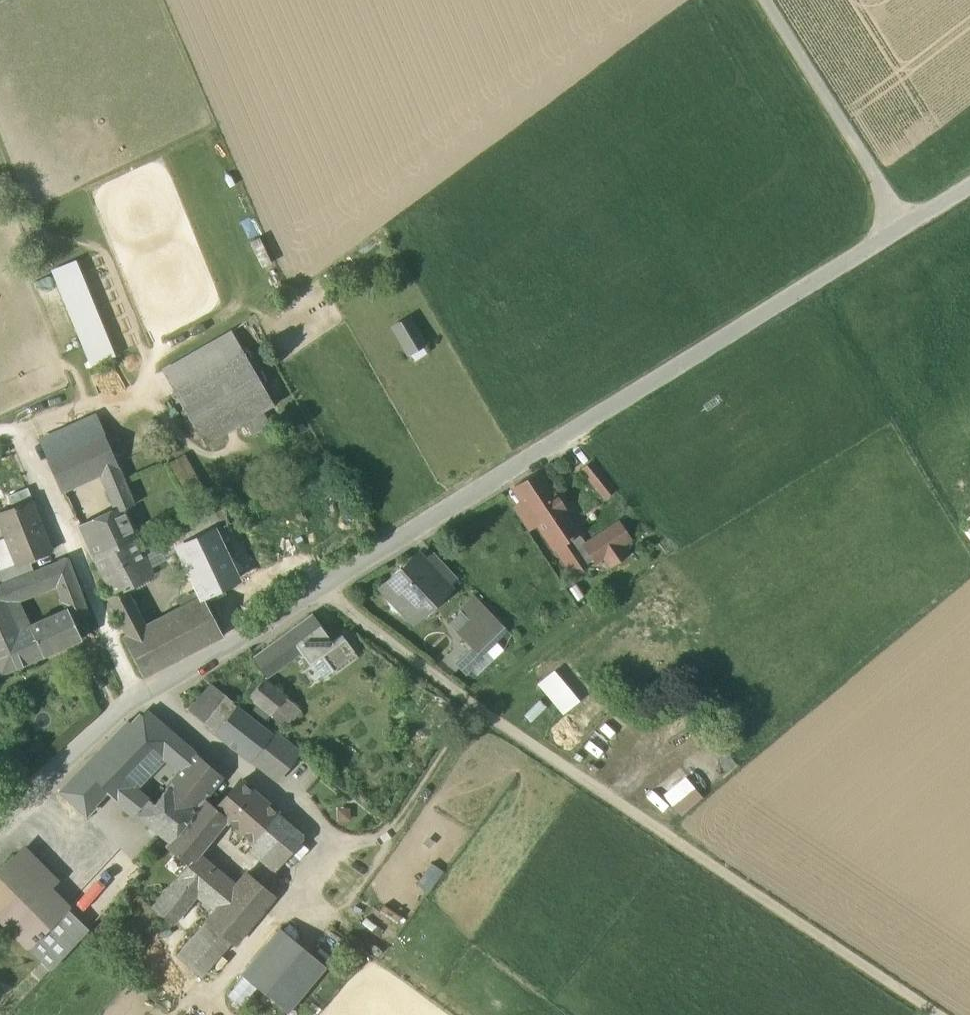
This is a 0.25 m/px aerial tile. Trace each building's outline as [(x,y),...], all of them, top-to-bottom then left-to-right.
[(73,263),(68,265),(86,310),(91,308),(73,263)] [(53,272),(72,317),(86,310),(68,265),(53,272)] [(91,308),(86,310),(106,358),(111,356),(91,308)] [(91,364),(106,358),(86,310),(72,317),(91,364)] [(394,328),(408,352),(423,344),(409,320),(394,328)] [(231,331),(198,350),(201,356),(217,347),(226,362),(243,352),(231,331)] [(187,384),(226,362),(217,347),(201,356),(198,350),(175,363),(187,384)] [(174,392),(204,444),(273,404),(243,352),(226,362),(187,384),(174,392)] [(174,392),(187,384),(175,363),(162,371),(174,392)] [(40,440),(48,458),(103,434),(96,416),(40,440)] [(116,462),(103,434),(48,458),(60,487),(100,469),(116,462)] [(140,516),(116,462),(100,469),(105,481),(104,481),(116,510),(125,506),(132,520),(140,516)] [(582,471),(603,498),(615,489),(593,462),(582,471)] [(555,547),(563,542),(578,532),(538,472),(515,487),(525,502),(539,523),(555,547)] [(16,565),(29,560),(51,551),(31,500),(0,512),(0,525),(5,537),(15,564),(16,565)] [(513,510),(527,531),(539,523),(525,502),(513,510)] [(200,596),(236,579),(214,532),(230,524),(221,505),(155,536),(166,558),(179,552),(200,596)] [(81,525),(95,560),(134,540),(139,537),(132,520),(125,506),(116,510),(81,525)] [(618,522),(585,544),(583,545),(593,560),(595,563),(604,557),(621,546),(630,540),(618,522)] [(252,571),(230,524),(214,532),(236,579),(252,571)] [(585,544),(578,532),(563,542),(580,568),(593,560),(583,545),(585,544)] [(5,537),(0,539),(0,570),(15,564),(5,537)] [(153,576),(134,540),(95,560),(114,596),(126,590),(153,576)] [(555,547),(572,573),(580,568),(563,542),(555,547)] [(621,546),(604,557),(609,564),(626,553),(621,546)] [(423,562),(448,588),(457,579),(433,552),(423,562)] [(381,587),(411,619),(427,605),(426,604),(434,597),(438,601),(450,590),(448,588),(423,562),(420,558),(410,567),(411,569),(405,575),(404,573),(400,569),(381,587)] [(57,584),(74,577),(67,559),(0,585),(0,671),(1,673),(34,659),(26,640),(35,637),(29,624),(20,628),(6,597),(41,582),(45,589),(57,584)] [(3,583),(33,571),(29,560),(16,565),(15,564),(0,570),(0,576),(3,583)] [(57,584),(64,601),(80,594),(74,577),(57,584)] [(109,599),(120,620),(137,611),(126,590),(114,596),(109,599)] [(87,612),(80,594),(64,601),(67,608),(72,619),(87,612)] [(200,596),(145,625),(127,634),(123,636),(144,676),(221,636),(200,596)] [(470,647),(476,653),(504,627),(484,606),(476,598),(449,624),(456,632),(470,647)] [(26,640),(34,659),(80,639),(72,619),(67,608),(29,624),(35,637),(26,640)] [(145,625),(137,611),(120,620),(127,634),(145,625)] [(333,643),(332,642),(326,634),(327,633),(312,613),(252,658),(267,678),(303,651),(310,661),(333,643)] [(482,660),(471,671),(477,676),(494,660),(487,652),(509,631),(504,627),(476,653),(482,660)] [(333,643),(310,661),(323,678),(356,654),(342,635),(332,642),(333,643)] [(476,653),(470,647),(454,663),(466,676),(471,671),(482,660),(476,653)] [(579,701),(553,670),(537,684),(562,715),(579,701)] [(248,696),(270,715),(286,698),(263,679),(248,696)] [(186,712),(214,736),(218,732),(237,708),(209,685),(186,712)] [(300,710),(286,698),(270,715),(284,727),(300,710)] [(540,699),(523,715),(530,723),(547,706),(540,699)] [(218,732),(250,758),(270,735),(237,708),(218,732)] [(149,742),(165,755),(178,739),(146,711),(133,727),(127,721),(59,792),(85,816),(105,793),(120,776),(149,742)] [(271,732),(270,735),(250,758),(276,779),(297,753),(271,732)] [(194,752),(178,739),(165,755),(168,759),(181,769),(194,752)] [(129,789),(133,792),(168,759),(165,755),(149,742),(120,776),(129,789)] [(181,769),(166,788),(195,812),(205,800),(204,799),(221,776),(194,752),(181,769)] [(129,789),(120,776),(105,793),(118,803),(129,789)] [(685,777),(663,795),(672,805),(671,805),(680,815),(702,796),(694,787),(693,787),(685,777)] [(240,782),(216,809),(229,819),(227,821),(254,845),(279,866),(301,840),(301,834),(240,782)] [(169,842),(195,812),(166,788),(154,803),(149,799),(147,801),(134,815),(169,842)] [(133,792),(129,789),(118,803),(134,815),(147,801),(133,792)] [(218,831),(227,821),(229,819),(216,809),(205,800),(195,812),(169,842),(166,846),(188,865),(189,866),(196,857),(209,843),(208,842),(217,831),(218,831)] [(24,845),(14,854),(49,889),(59,880),(24,845)] [(274,872),(279,866),(254,845),(249,851),(274,872)] [(51,969),(88,929),(49,889),(14,854),(0,869),(0,917),(51,969)] [(196,895),(214,911),(233,889),(196,857),(189,866),(188,865),(151,907),(171,924),(196,895)] [(445,872),(433,863),(417,884),(429,893),(445,872)] [(247,872),(233,889),(214,911),(205,922),(208,924),(229,943),(232,945),(274,895),(247,872)] [(208,924),(200,934),(221,952),(229,943),(208,924)] [(287,1013),(326,966),(280,928),(241,974),(287,1013)] [(179,958),(201,976),(221,952),(200,934),(179,958)]
